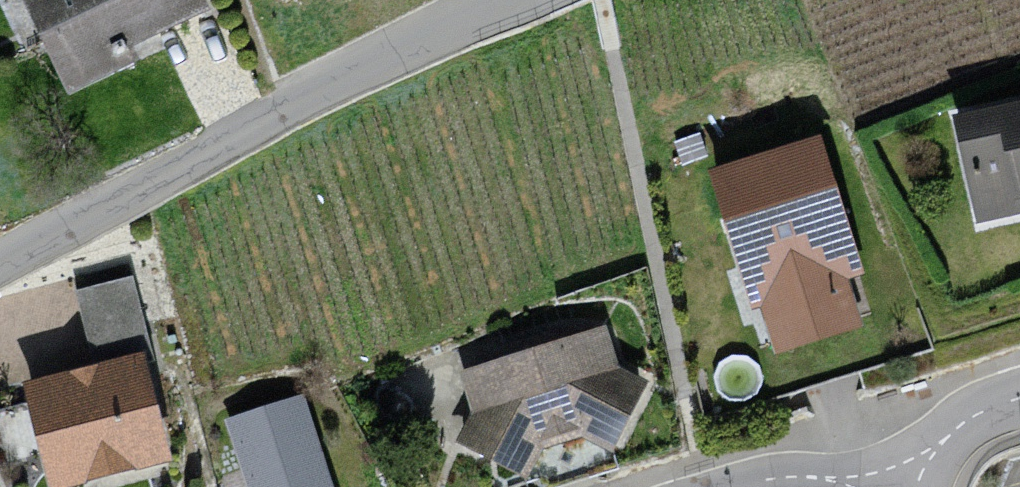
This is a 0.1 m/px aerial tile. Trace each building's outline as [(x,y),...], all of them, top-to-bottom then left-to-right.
[(72,114),(131,87),(121,65),(215,22),(205,0),(19,0),(72,114)] [(950,117),(973,220),(1019,210),(1019,101),(950,117)] [(821,140),(712,172),(767,357),(876,325),(821,140)] [(147,356),(127,281),(78,294),(98,369),(140,358),(147,356)] [(602,331),(462,376),(470,419),(454,443),(526,484),(544,450),(588,439),(616,455),(645,387),(618,379),(602,331)] [(167,455),(140,358),(98,369),(30,388),(57,485),(167,455)] [(227,418),(249,486),(329,486),(301,396),(227,418)]
